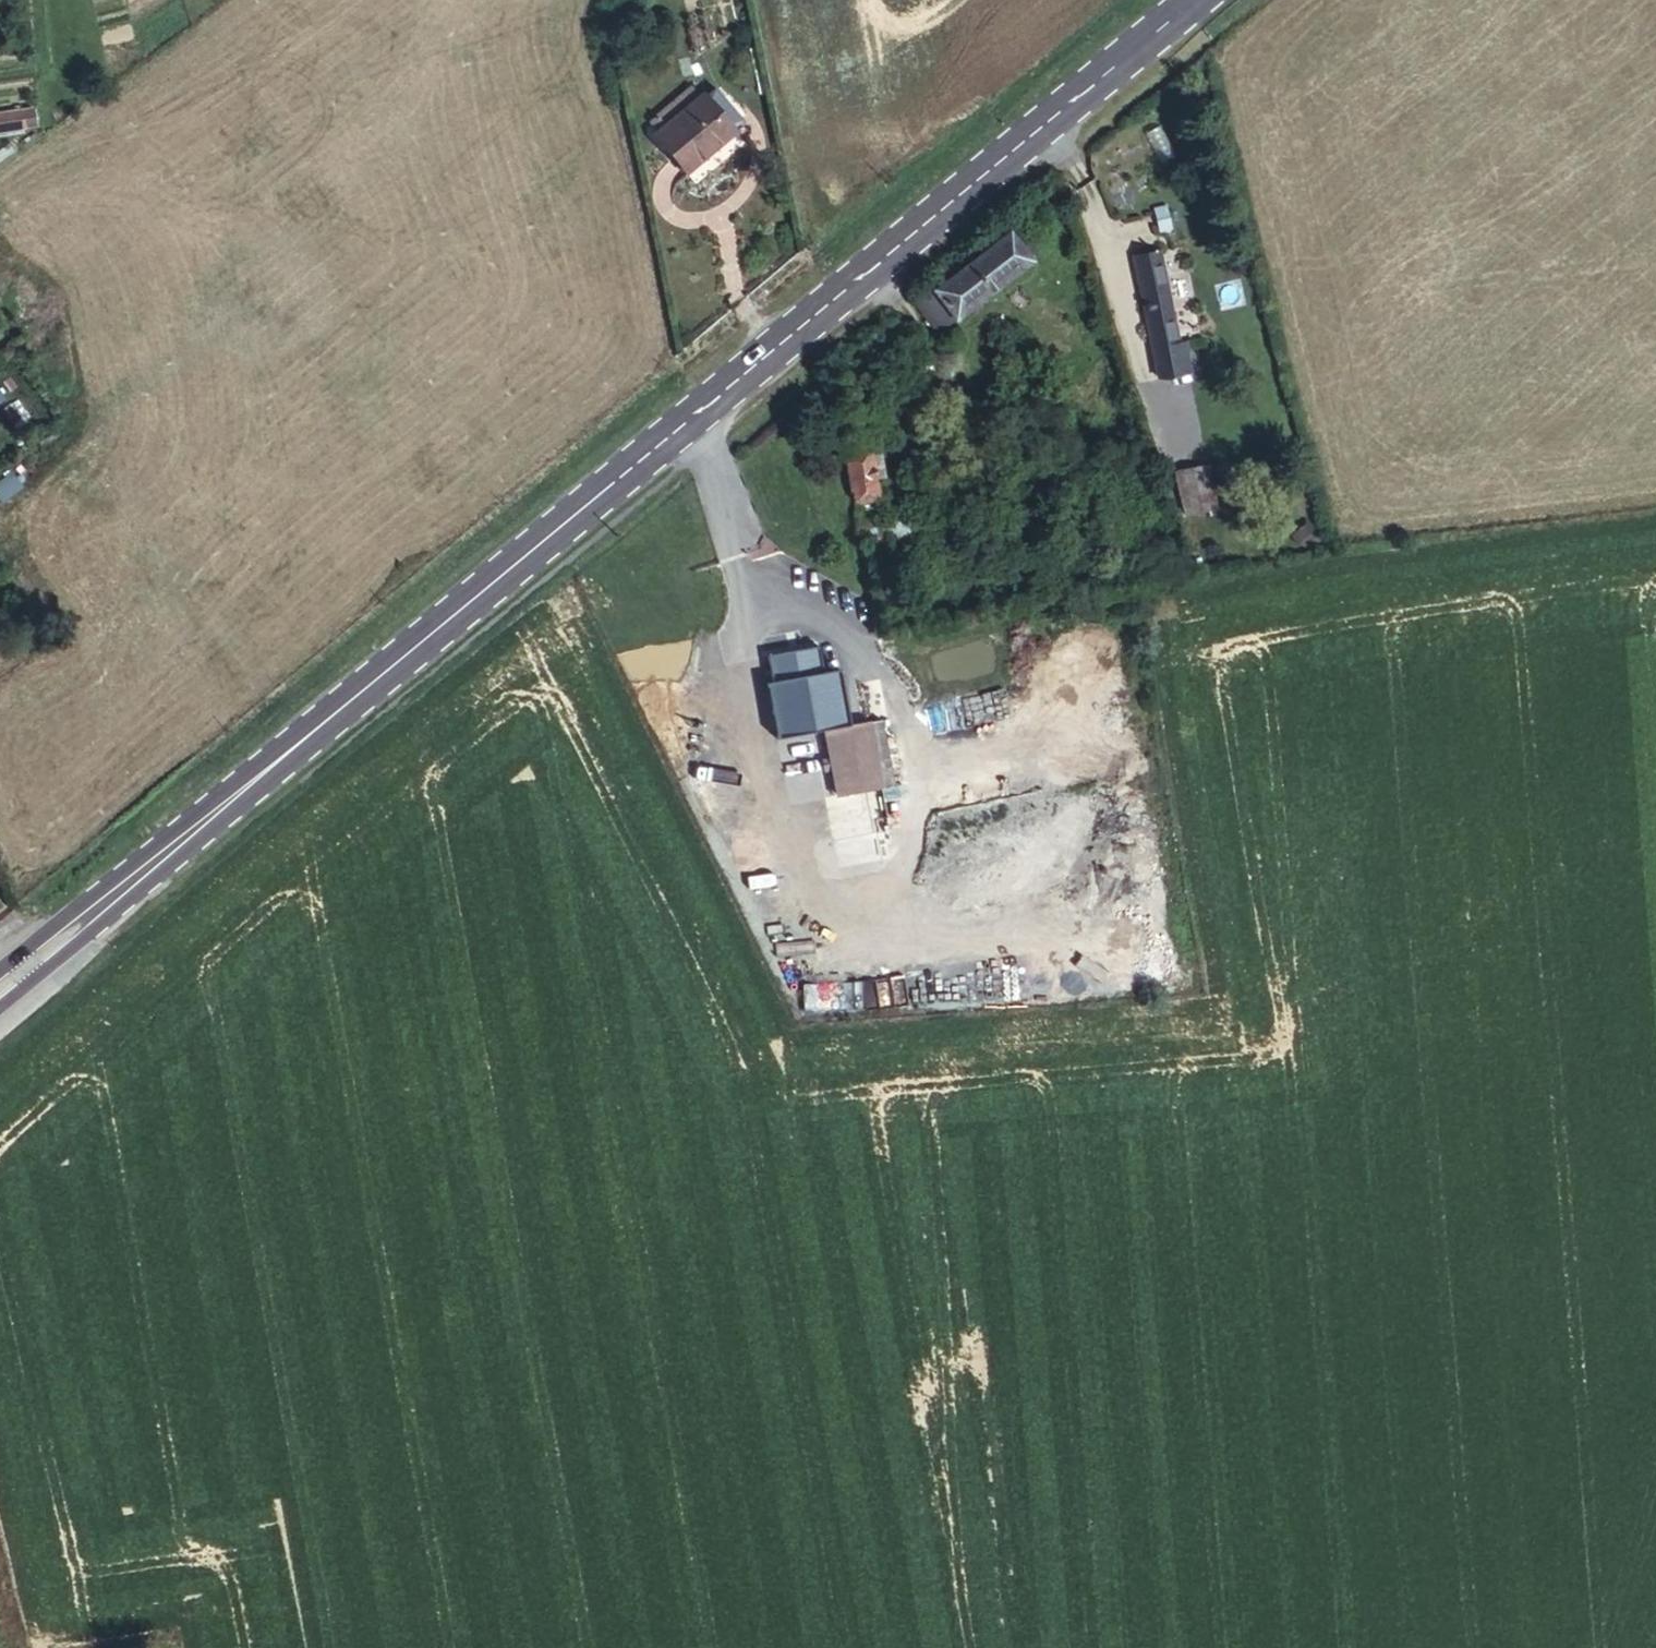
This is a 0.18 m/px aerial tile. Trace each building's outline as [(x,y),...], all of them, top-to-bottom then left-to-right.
[(666,125),(700,96),(691,86),(657,115),(666,125)] [(703,94),(700,96),(666,125),(659,131),(654,136),(686,174),(735,132),(733,129),(743,120),(715,88),(705,97),(703,94)] [(21,111),(0,114),(0,131),(23,128),(21,111)] [(659,131),(666,125),(657,115),(650,121),(659,131)] [(1008,235),(1026,258),(1040,247),(1022,224),(1010,233),(1008,235)] [(1029,261),(1026,258),(1008,235),(916,305),(937,332),(1029,261)] [(1183,342),(1176,344),(1158,251),(1133,256),(1154,360),(1156,360),(1159,378),(1189,372),(1183,342)] [(841,436),(860,526),(863,526),(870,561),(914,552),(907,517),(882,523),(866,450),(877,447),(873,429),(841,436)] [(1188,519),(1218,513),(1208,464),(1178,471),(1188,519)] [(868,723),(881,787),(895,785),(882,720),(868,723)] [(838,796),(881,787),(868,723),(825,732),(838,796)]
